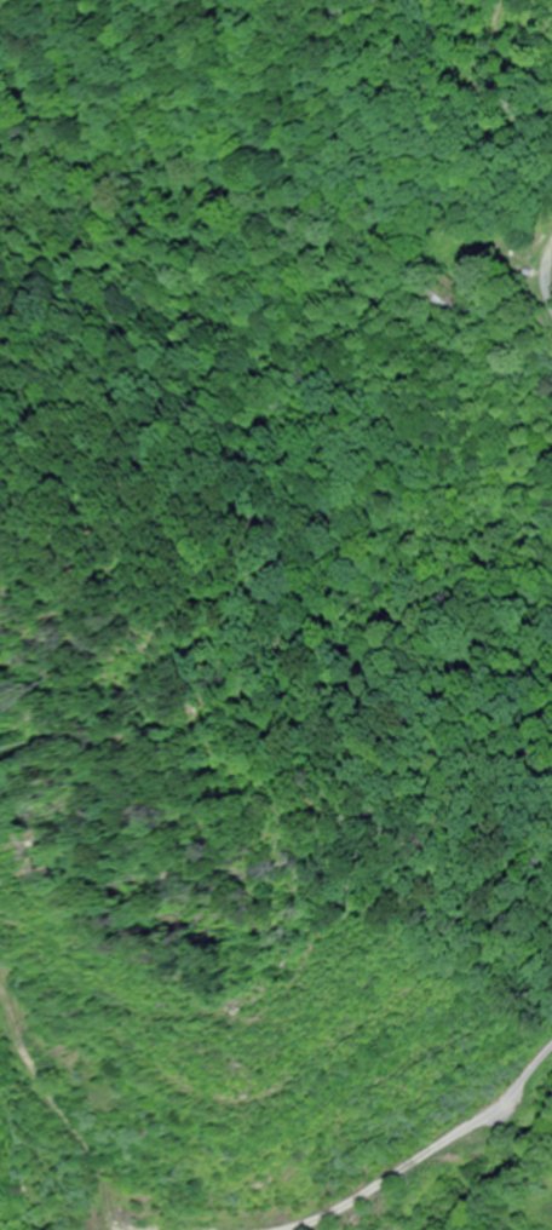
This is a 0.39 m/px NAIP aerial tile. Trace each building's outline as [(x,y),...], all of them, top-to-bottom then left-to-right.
[(457,322),(477,290),(442,268),(422,299),(457,322)]
